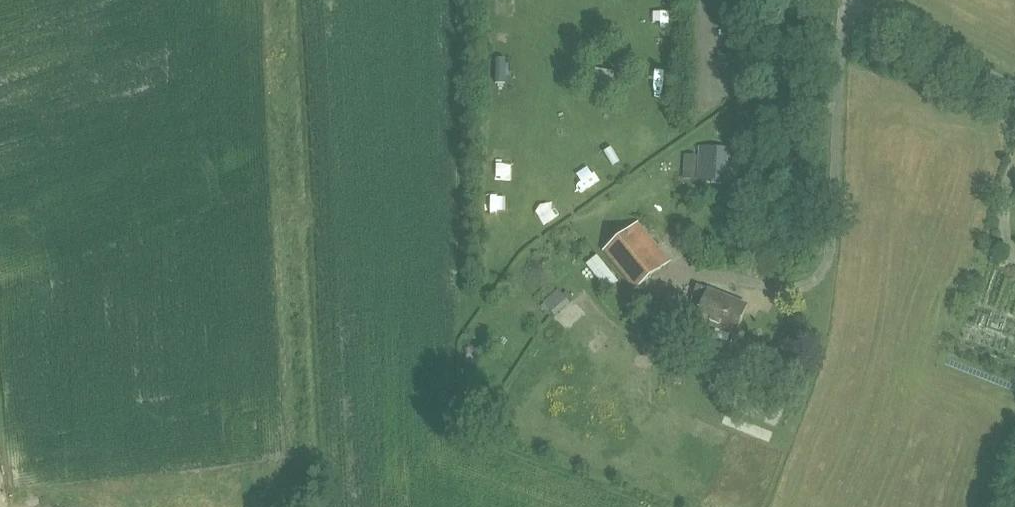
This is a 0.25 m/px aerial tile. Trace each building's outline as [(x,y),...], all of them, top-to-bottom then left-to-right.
[(600,70),(601,92),(619,91),(618,69),(600,70)] [(699,146),(698,179),(727,181),(729,147),(699,146)] [(619,147),(610,152),(617,168),(627,164),(619,147)] [(636,224),(605,249),(636,289),(668,263),(636,224)] [(586,263),(608,290),(620,281),(598,255),(586,263)] [(703,304),(697,319),(735,335),(748,305),(698,284),(691,300),(703,304)] [(544,303),(541,306),(546,313),(550,309),(555,315),(570,302),(558,289),(543,301),(544,303)]
